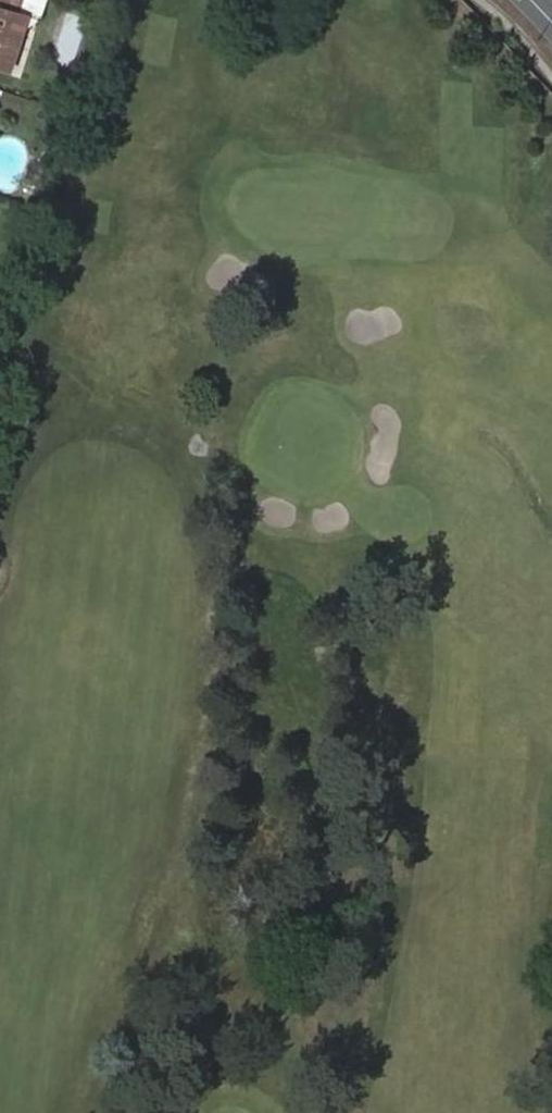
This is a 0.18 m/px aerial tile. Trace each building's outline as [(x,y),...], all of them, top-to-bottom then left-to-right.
[(30,0),(0,0),(0,71),(17,77),(30,39),(17,35),(22,20),(25,13),(30,0)] [(25,13),(45,20),(52,0),(30,0),(25,13)] [(36,25),(22,20),(17,35),(30,39),(36,25)]
